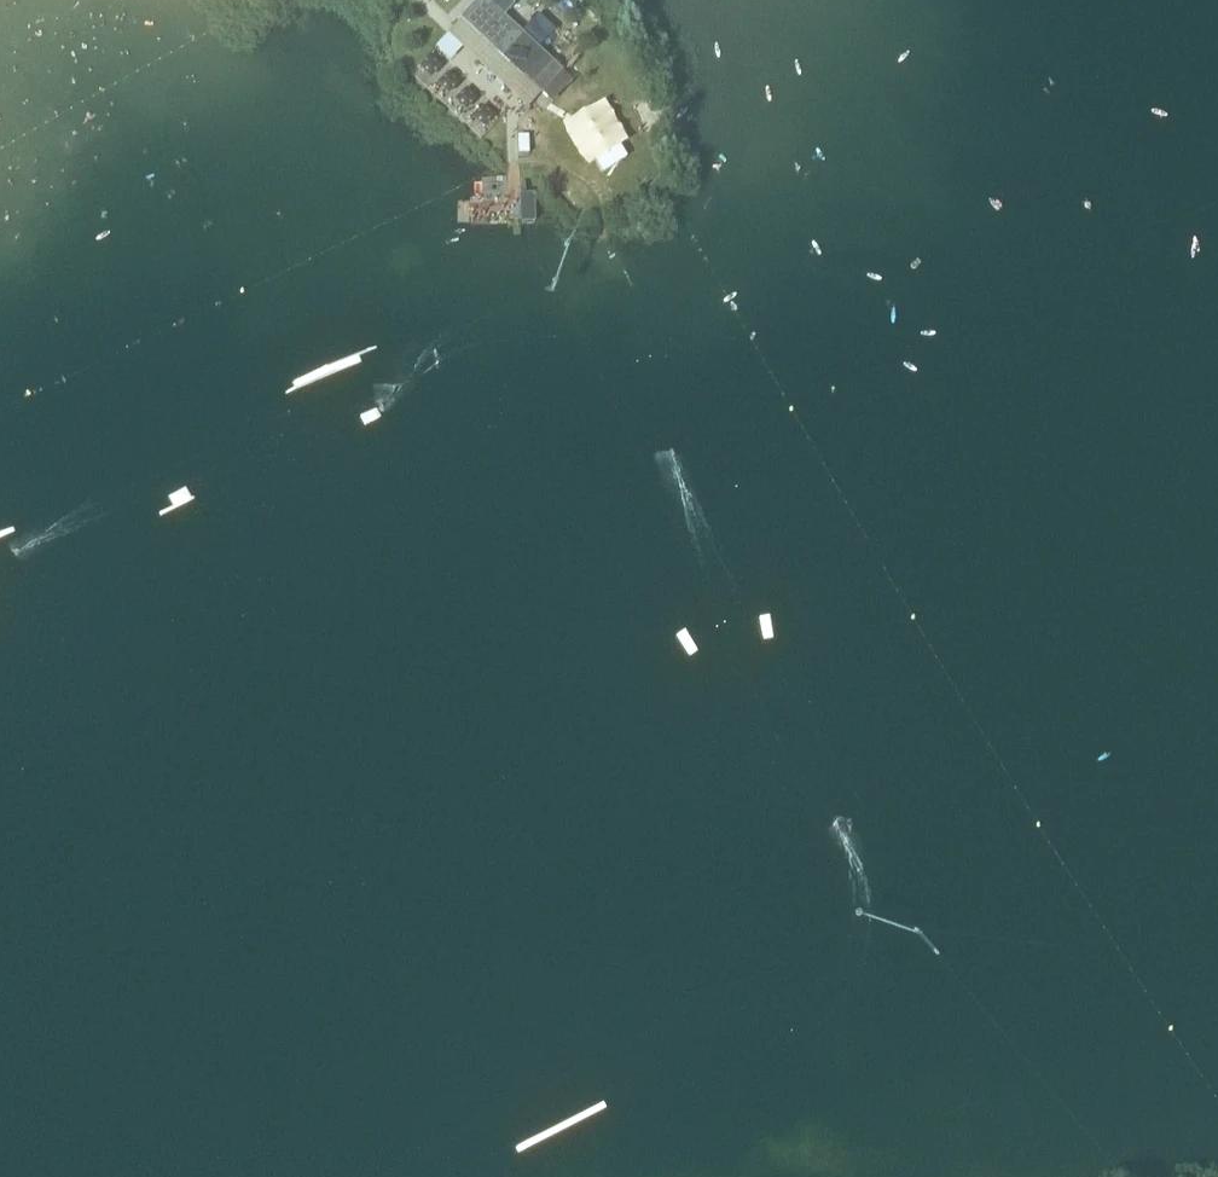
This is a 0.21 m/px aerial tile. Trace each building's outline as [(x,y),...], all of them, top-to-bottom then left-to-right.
[(544,95),(565,74),(503,17),(513,6),(507,0),(477,0),(461,18),(544,95)]
